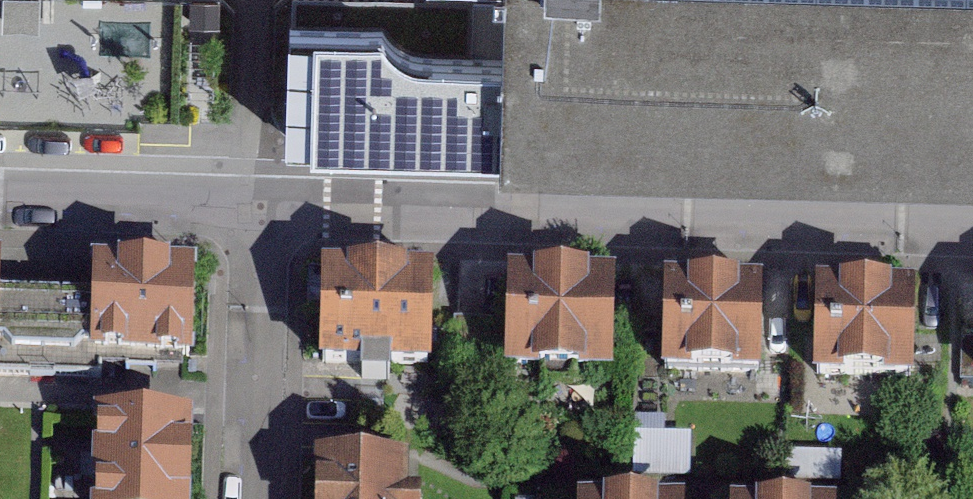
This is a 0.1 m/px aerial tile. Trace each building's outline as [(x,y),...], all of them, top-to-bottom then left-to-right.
[(52,0),(13,0),(9,21),(46,29),(52,0)] [(288,145),(523,150),(526,0),(291,0),(288,145)] [(523,150),(972,150),(972,0),(526,0),(523,150)] [(0,249),(0,343),(34,344),(35,250),(0,249)] [(197,255),(94,251),(90,346),(192,353),(197,255)] [(464,265),(326,262),(324,362),(462,365),(464,265)] [(646,272),(522,269),(520,355),(644,358),(646,272)] [(791,274),(666,273),(666,362),(791,363),(791,274)] [(912,278),(819,277),(817,372),(911,373),(912,278)] [(965,284),(961,382),(972,382),(972,284),(965,284)] [(102,411),(98,498),(186,498),(190,414),(102,411)] [(438,448),(323,448),(323,498),(438,498),(438,448)]
